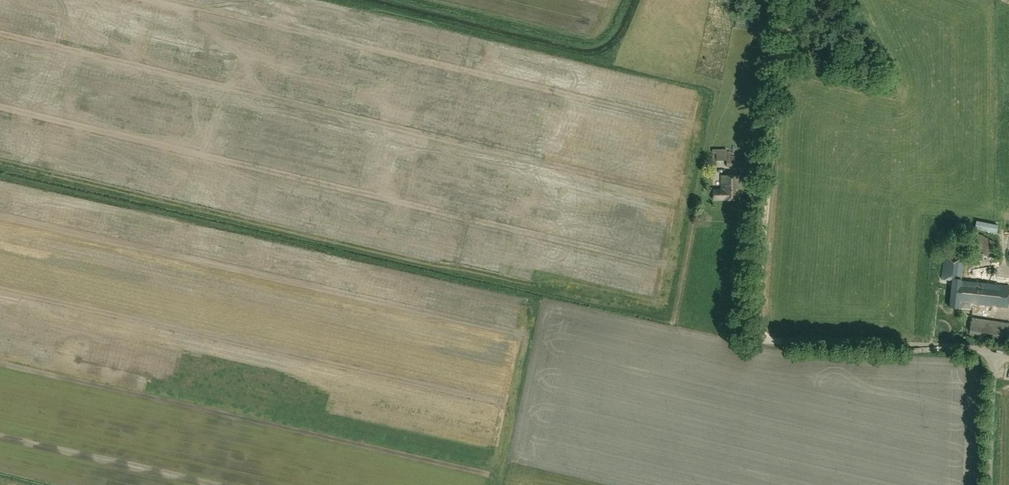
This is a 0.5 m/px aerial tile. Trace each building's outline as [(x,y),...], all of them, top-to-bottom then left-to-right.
[(752,166),(752,155),(743,156),(730,156),(730,152),(726,152),(726,149),(712,149),(712,153),(716,153),(716,160),(727,160),(727,167),(752,166)] [(742,175),(721,175),(720,189),(712,189),(712,199),(742,200),(742,175)] [(994,242),(975,232),(968,244),(988,255),(994,242)] [(1008,296),(1008,279),(987,277),(986,285),(961,282),(963,261),(944,259),(941,280),(952,281),(949,308),(970,310),(971,305),(1008,309),(1008,296)] [(975,336),(974,340),(981,341),(981,337),(1008,342),(1008,323),(972,318),(969,335),(975,336)]
